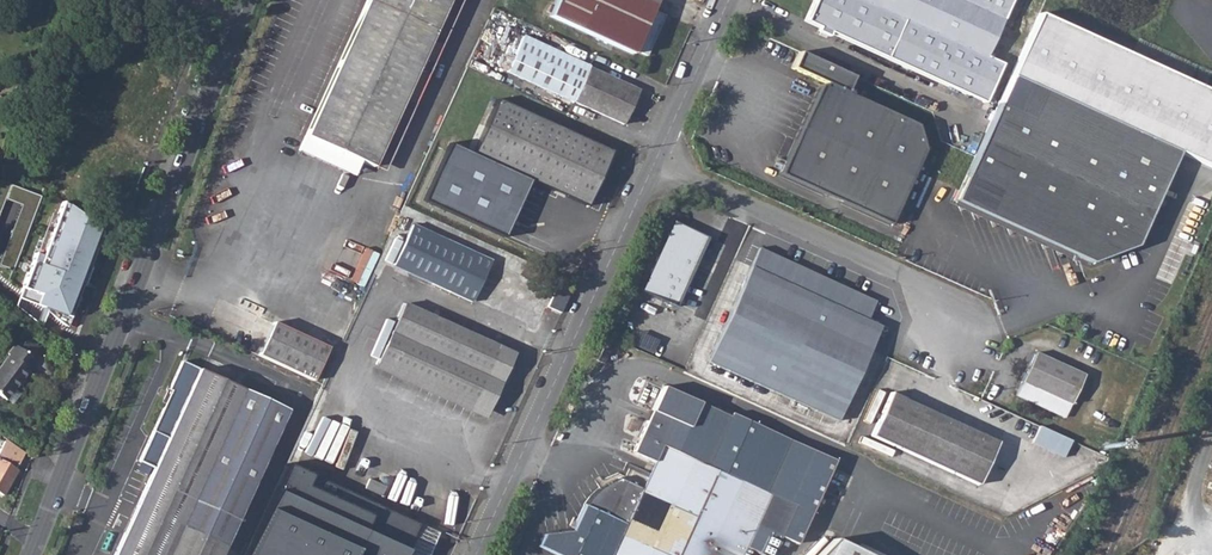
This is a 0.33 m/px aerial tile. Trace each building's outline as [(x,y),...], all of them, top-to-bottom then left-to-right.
[(374,166),(449,0),(366,0),(305,135),(373,167),(374,166)] [(549,16),(633,53),(634,50),(646,55),(665,15),(653,10),(657,0),(556,0),(549,16)] [(804,20),(819,27),(817,31),(828,36),(830,32),(967,94),(985,102),(989,93),(995,79),(1002,65),(985,58),(1003,18),(1011,0),(813,0),(804,20)] [(1176,9),(1180,3),(1175,0),(1163,0),(1176,9)] [(998,104),(1014,111),(1027,83),(1179,152),(1211,167),(1211,94),(1039,15),(998,104)] [(522,36),(506,71),(574,101),(623,123),(638,90),(589,68),(590,66),(522,36)] [(853,76),(799,52),(792,68),(825,83),(823,87),(820,85),(779,174),(891,225),(924,150),(917,125),(846,93),(853,76)] [(1179,152),(1027,83),(1014,111),(998,104),(974,157),(951,207),(1089,268),(1134,251),(1179,152)] [(498,99),(473,153),(587,205),(612,151),(498,99)] [(34,305),(55,322),(91,229),(53,199),(33,253),(24,248),(4,300),(30,320),(34,305)] [(673,222),(641,291),(676,308),(708,239),(673,222)] [(412,225),(393,266),(473,302),(491,261),(412,225)] [(331,271),(326,284),(355,295),(372,248),(337,235),(325,269),(331,271)] [(707,361),(772,390),(837,420),(881,326),(867,319),(875,301),(824,278),(759,248),(707,361)] [(553,288),(545,302),(562,311),(569,297),(553,288)] [(404,303),(377,361),(487,411),(513,354),(404,303)] [(273,323),(258,356),(313,380),(328,347),(273,323)] [(0,366),(0,396),(6,400),(29,369),(28,368),(34,360),(32,358),(38,349),(26,340),(19,348),(14,344),(6,353),(8,355),(0,366)] [(1033,350),(1014,391),(1063,414),(1083,371),(1033,350)] [(228,376),(226,380),(232,383),(238,370),(215,360),(212,369),(228,376)] [(113,554),(220,554),(286,409),(181,361),(167,390),(170,391),(138,463),(152,470),(113,554)] [(644,489),(621,478),(585,504),(572,531),(544,535),(538,547),(556,554),(738,554),(742,545),(751,525),(765,532),(756,552),(762,554),(768,554),(778,533),(795,540),(832,457),(728,410),(725,415),(661,386),(631,453),(655,463),(644,489)] [(889,391),(869,434),(977,484),(997,440),(889,391)] [(1032,442),(1066,457),(1073,440),(1040,425),(1032,442)] [(0,449),(0,454),(17,464),(22,455),(3,444),(0,449)] [(0,460),(0,493),(3,495),(12,481),(18,471),(0,460)] [(275,554),(435,554),(438,548),(306,489),(275,554)] [(82,521),(75,519),(71,530),(78,532),(82,521)] [(742,545),(756,552),(765,532),(751,525),(742,545)] [(830,537),(813,554),(869,554),(830,537)]
